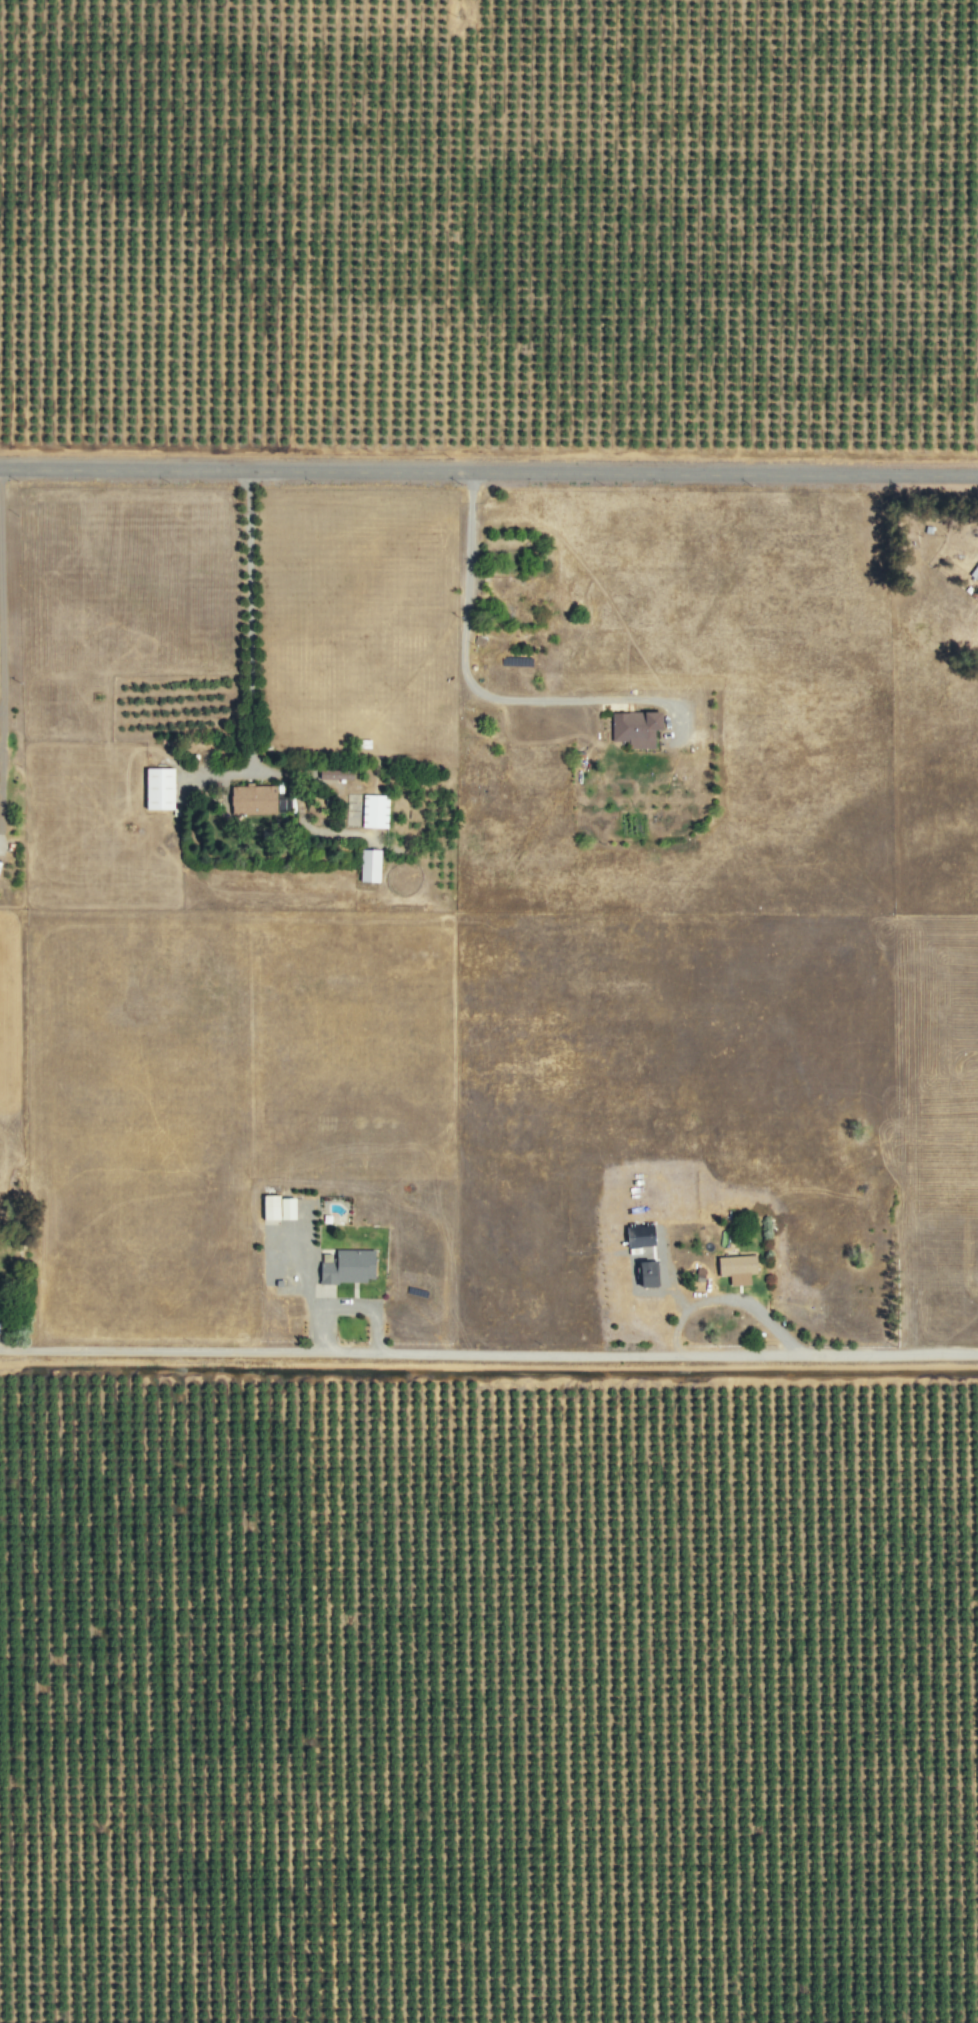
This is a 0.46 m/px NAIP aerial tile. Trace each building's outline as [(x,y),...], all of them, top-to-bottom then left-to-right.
[(976,562),(966,575),(977,584),(977,563),(976,562)] [(652,748),(652,729),(658,729),(658,711),(609,712),(609,741),(626,741),(626,749),(652,748)] [(170,767),(142,768),(142,809),(170,809),(170,767)] [(316,769),(316,778),(351,780),(351,771),(316,769)] [(273,784),(227,785),(228,814),(274,813),(273,784)] [(386,795),(361,794),(360,827),(385,828),(386,795)] [(357,881),(377,882),(378,849),(359,849),(357,881)] [(292,1196),(259,1196),(260,1219),(277,1219),(292,1219),(292,1196)] [(624,1246),(650,1246),(650,1225),(624,1226),(624,1246)] [(372,1250),(331,1249),(331,1254),(318,1254),(317,1282),(371,1283),(372,1250)] [(715,1275),(753,1274),(753,1255),(715,1256),(715,1275)] [(655,1286),(655,1272),(650,1272),(650,1261),(635,1261),(636,1287),(655,1286)]
